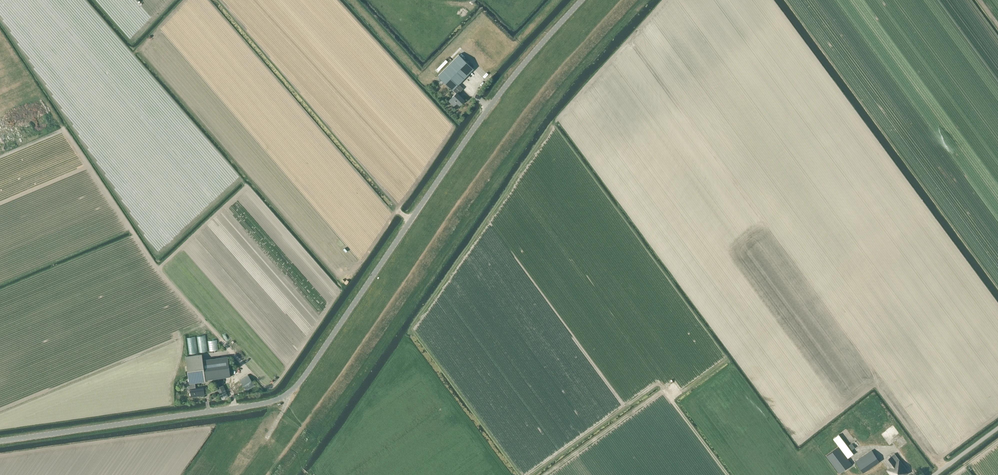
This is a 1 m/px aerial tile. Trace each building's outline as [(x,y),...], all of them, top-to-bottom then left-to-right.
[(456,92),(448,100),(454,105),(457,102),(459,105),(464,100),(458,93),(463,88),(459,84),(474,68),(459,54),(438,76),(453,90),(456,92)] [(230,376),(227,356),(203,359),(202,353),(185,356),(189,383),(189,385),(188,386),(187,386),(187,387),(187,388),(187,389),(188,390),(190,389),(191,396),(204,395),(204,387),(196,388),(195,383),(206,381),(205,380),(230,376)] [(246,390),(255,385),(248,374),(240,380),(246,390)] [(225,390),(223,385),(216,388),(222,399),(228,396),(225,390)] [(827,456),(840,474),(852,464),(849,460),(847,458),(845,455),(852,450),(848,446),(839,434),(833,438),(839,446),(837,448),(827,456)] [(879,461),(872,450),(855,461),(863,472),(879,461)] [(887,470),(891,474),(906,474),(909,473),(895,453),(885,460),(890,467),(887,470)]
